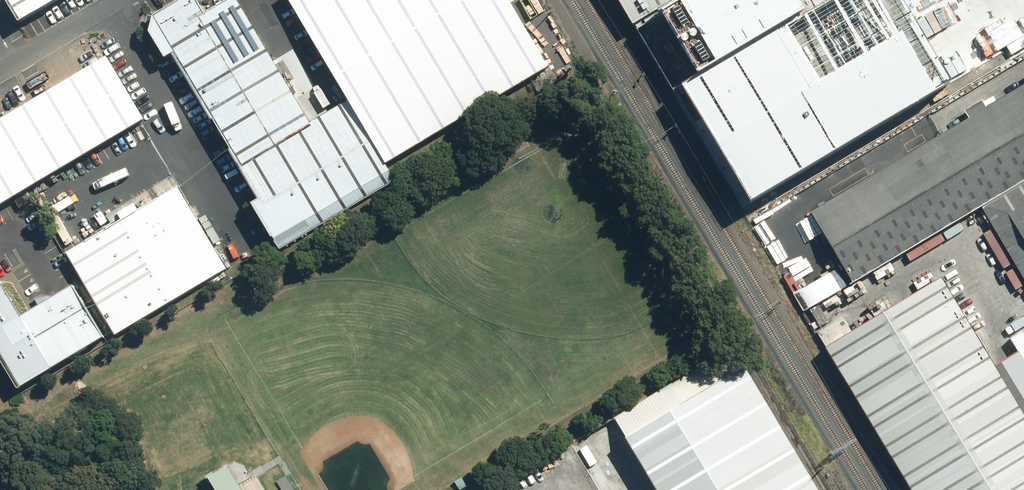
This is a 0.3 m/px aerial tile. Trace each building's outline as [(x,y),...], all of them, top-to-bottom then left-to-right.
[(22,17),(51,0),(12,0),(22,17)] [(232,170),(305,128),(230,0),(227,0),(194,19),(183,0),(166,0),(141,15),(232,170)] [(377,168),(530,79),(484,0),(278,0),(377,168)] [(633,22),(665,4),(671,0),(620,0),(633,22)] [(698,68),(805,8),(800,0),(671,0),(665,4),(698,68)] [(900,0),(832,0),(682,86),(751,200),(950,81),(900,0)] [(102,57),(0,117),(0,193),(136,114),(102,57)] [(811,215),(850,280),(1023,176),(1023,88),(811,215)] [(305,128),(232,170),(271,238),(373,179),(334,111),(305,128)] [(974,206),(1023,289),(1023,176),(974,206)] [(222,270),(176,193),(63,258),(109,336),(222,270)] [(935,274),(818,347),(908,489),(1023,489),(1023,415),(935,274)] [(98,340),(67,287),(13,318),(0,296),(0,382),(7,393),(98,340)] [(734,342),(612,414),(657,489),(822,489),(734,342)] [(227,465),(206,477),(214,489),(241,489),(227,465)]
